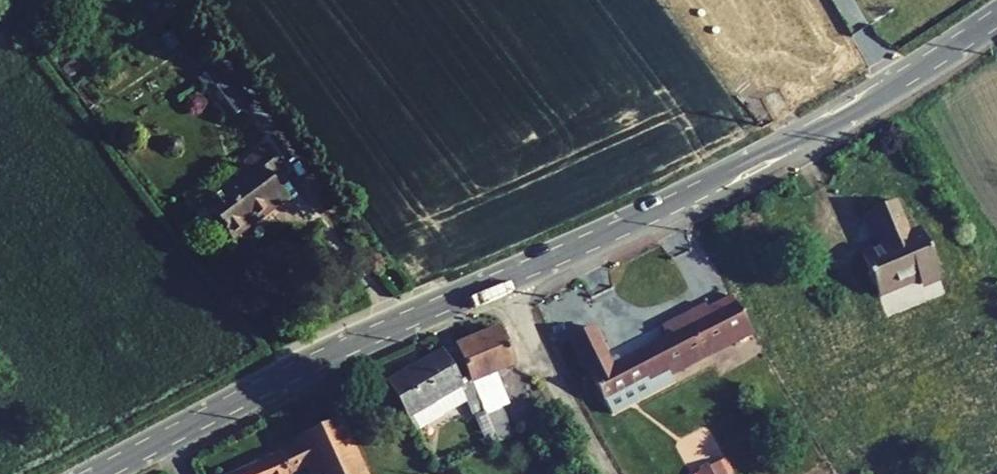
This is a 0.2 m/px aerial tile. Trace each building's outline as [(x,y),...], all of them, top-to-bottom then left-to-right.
[(160,8),(187,43),(210,26),(188,0),(170,0),(160,8)] [(223,119),(250,101),(220,58),(194,76),(223,119)] [(250,122),(238,131),(243,137),(198,174),(226,206),(249,188),(253,191),(280,169),(266,152),(280,141),(259,115),(250,122)] [(852,224),(829,233),(843,273),(887,258),(891,268),(912,260),(894,209),(879,214),(868,181),(840,191),(852,224)] [(592,328),(571,338),(609,415),(671,383),(669,379),(754,335),(731,295),(689,316),(688,314),(668,324),(666,319),(654,325),(662,341),(611,367),(592,328)] [(501,326),(454,342),(466,372),(469,377),(513,362),(501,326)] [(435,343),(378,376),(401,415),(456,385),(453,379),(466,372),(454,342),(453,339),(438,348),(435,343)] [(240,473),(290,473),(305,466),(309,473),(333,473),(331,472),(359,455),(357,451),(351,454),(334,418),(295,434),(302,449),(284,458),(283,454),(240,473)] [(359,455),(331,472),(333,473),(369,473),(359,455)] [(727,473),(720,458),(688,473),(726,473),(727,473)]
